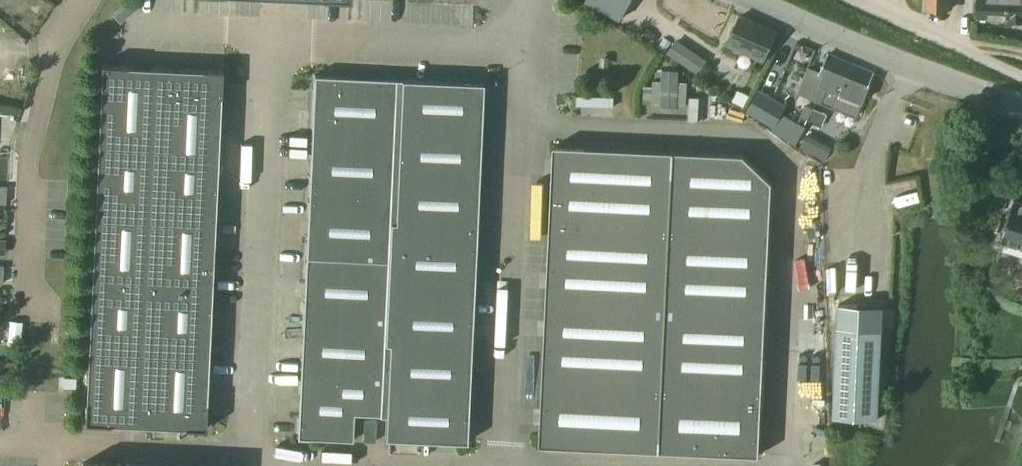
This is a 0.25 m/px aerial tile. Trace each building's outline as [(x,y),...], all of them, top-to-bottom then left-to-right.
[(632,0),(587,0),(622,19),(632,0)] [(952,0),(926,0),(926,9),(951,9),(952,0)] [(976,18),(1006,18),(1006,21),(1021,21),(1021,0),(977,0),(976,18)] [(779,32),(742,15),(740,14),(726,44),(742,51),(745,47),(767,57),(779,32)] [(835,89),(839,80),(846,83),(854,64),(828,53),(820,72),(809,68),(799,92),(822,102),(829,87),(835,89)] [(201,70),(126,66),(101,64),(100,85),(100,86),(90,308),(85,402),(84,423),(110,424),(182,427),(184,427),(184,428),(205,429),(206,403),(220,96),(221,96),(222,70),(201,69),(201,70)] [(829,87),(822,102),(856,116),(874,72),(854,64),(846,83),(839,80),(835,89),(829,87)] [(314,74),(298,398),(297,438),(308,439),(308,438),(309,438),(350,440),(353,440),(354,413),(386,415),(384,438),(466,442),(483,82),(374,77),(314,74)] [(739,88),(733,101),(744,107),(751,94),(739,88)] [(759,90),(748,111),(773,126),(785,105),(759,90)] [(813,107),(808,119),(822,124),(827,113),(813,107)] [(807,133),(800,147),(825,161),(832,146),(807,133)] [(744,154),(565,146),(554,145),(548,273),(547,289),(546,321),(540,445),(760,455),(769,256),(772,181),(744,154)] [(1012,198),(1000,238),(999,239),(1021,247),(1021,201),(1012,198)] [(7,321),(6,354),(22,355),(23,322),(8,321),(7,321)] [(838,327),(834,417),(877,419),(881,329),(838,327)] [(375,441),(376,420),(364,419),(363,441),(375,441)]
